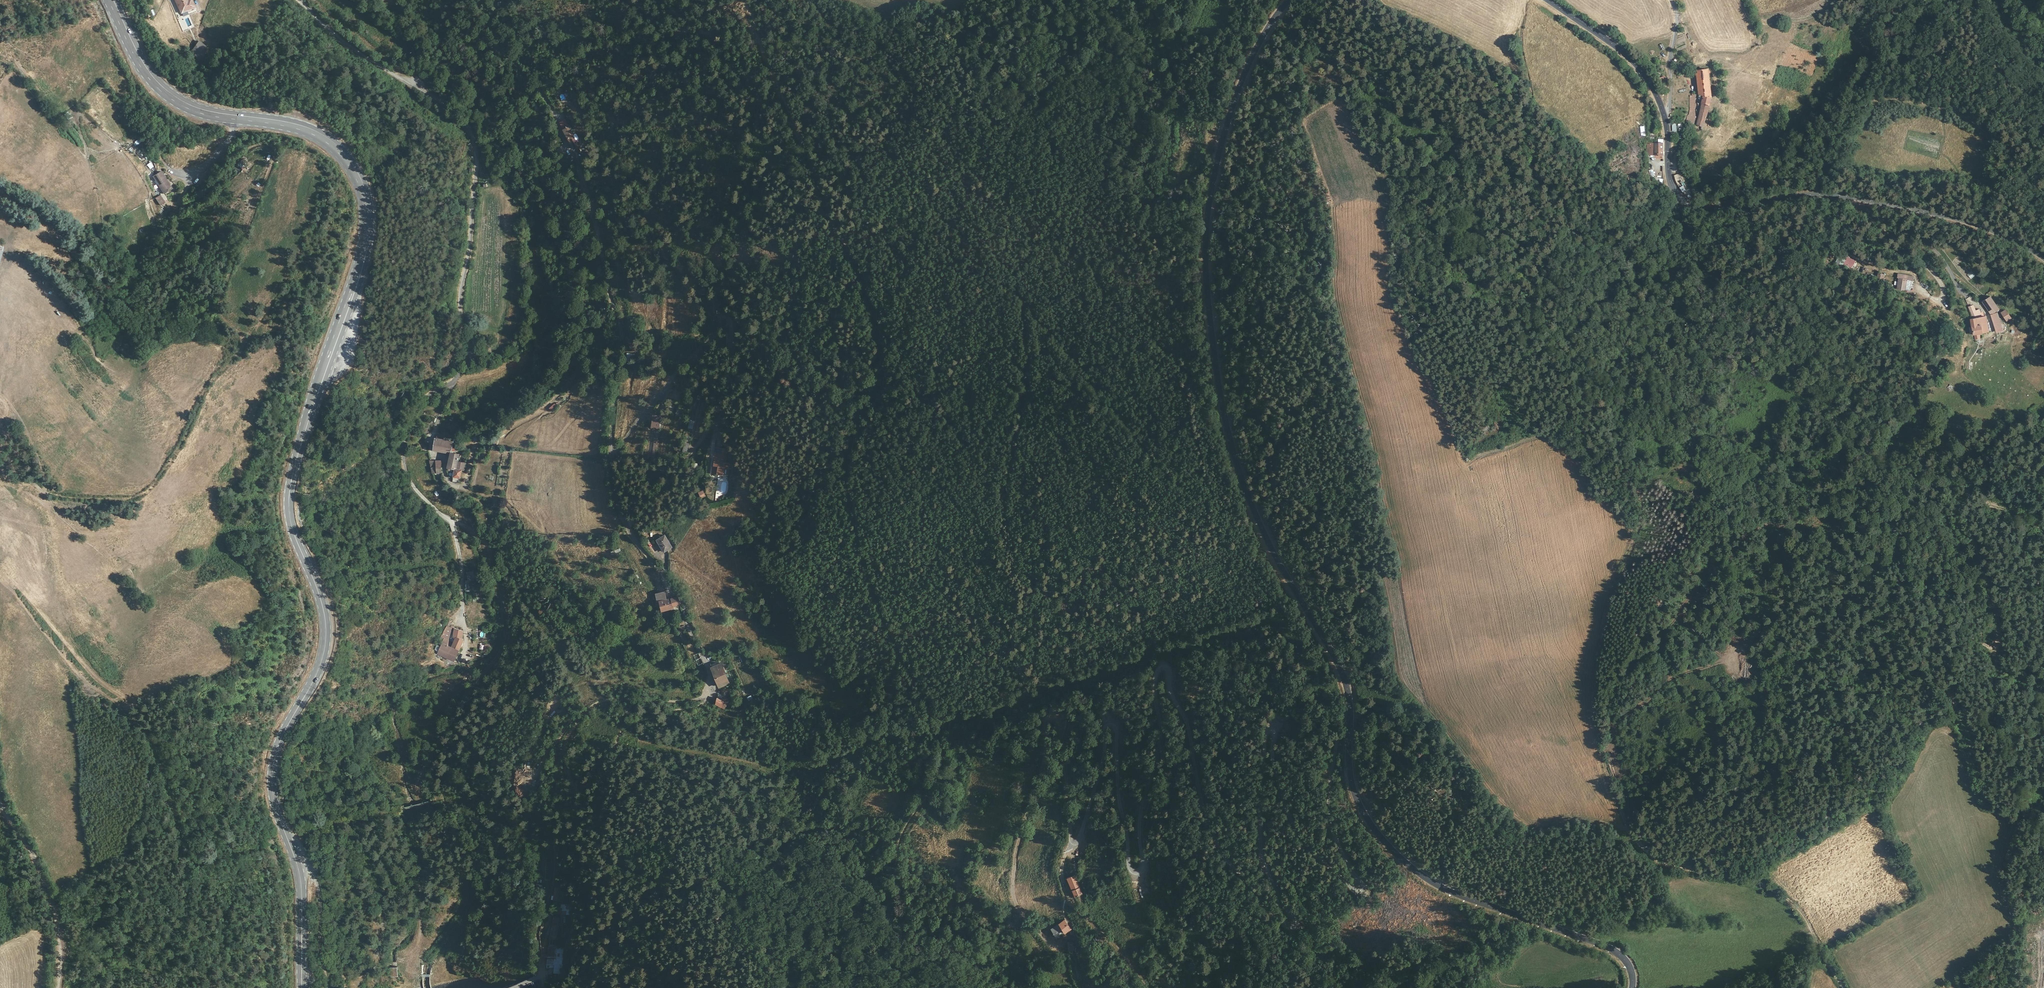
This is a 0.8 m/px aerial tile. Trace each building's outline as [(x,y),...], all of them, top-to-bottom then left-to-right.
[(182,13),(188,10),(188,11),(195,8),(192,0),(176,0),(182,13)] [(206,45),(199,40),(192,49),(198,60),(205,53),(206,45)] [(1710,74),(1697,72),(1699,94),(1703,95),(1702,103),(1703,104),(1697,125),(1704,127),(1712,97),(1710,74)] [(1665,88),(1669,86),(1665,76),(1660,78),(1665,88)] [(1687,122),(1694,124),(1695,117),(1688,115),(1687,122)] [(566,119),(560,122),(573,149),(578,146),(576,142),(578,141),(577,140),(575,134),(571,126),(570,127),(566,119)] [(1655,154),(1663,154),(1664,139),(1659,139),(1659,142),(1655,142),(1655,154)] [(172,187),(163,173),(161,172),(153,176),(164,192),(172,187)] [(155,198),(160,206),(165,203),(161,195),(155,198)] [(1959,264),(1963,260),(1959,256),(1955,260),(1959,264)] [(1850,265),(1840,262),(1837,270),(1847,274),(1850,265)] [(1888,285),(1890,275),(1882,273),(1880,283),(1888,285)] [(1908,279),(1899,277),(1897,289),(1906,291),(1908,279)] [(1992,295),(1983,301),(1992,314),(2001,308),(1992,295)] [(1972,319),(1985,316),(1984,311),(1981,312),(1980,308),(1977,310),(1974,304),(1968,307),(1972,319)] [(2007,321),(2012,317),(2006,308),(2001,311),(2007,321)] [(2004,329),(1999,312),(1992,314),(1997,331),(2004,329)] [(1989,330),(1985,316),(1972,319),(1975,333),(1979,332),(1980,337),(1984,336),(1983,332),(1989,330)] [(737,345),(737,319),(728,319),(729,345),(737,345)] [(554,404),(549,409),(553,412),(558,407),(554,404)] [(660,429),(661,416),(652,415),(651,428),(660,429)] [(676,453),(681,419),(676,418),(672,453),(676,453)] [(451,452),(452,447),(452,445),(456,445),(456,441),(443,440),(443,435),(437,435),(436,439),(435,439),(434,451),(451,452)] [(714,447),(711,475),(724,476),(724,470),(729,470),(730,463),(726,462),(728,449),(714,447)] [(465,453),(451,452),(450,467),(457,468),(456,481),(461,482),(462,477),(463,477),(465,453)] [(433,474),(441,474),(441,472),(442,462),(429,460),(430,463),(433,474)] [(661,541),(665,549),(667,553),(675,549),(669,537),(661,541)] [(466,591),(471,591),(470,581),(475,581),(474,571),(465,571),(466,591)] [(657,591),(658,599),(667,598),(666,590),(657,591)] [(673,606),(680,605),(679,594),(675,595),(676,597),(667,598),(658,599),(656,599),(657,609),(673,607),(673,606)] [(451,627),(446,625),(440,637),(443,638),(448,640),(451,627)] [(443,638),(441,643),(455,649),(458,650),(463,639),(460,638),(463,631),(455,628),(453,637),(455,638),(452,647),(447,644),(448,640),(443,638)] [(455,649),(441,643),(437,652),(454,659),(458,650),(455,649)] [(697,665),(703,663),(699,652),(693,654),(697,665)] [(713,674),(723,670),(721,666),(712,670),(713,674)] [(713,674),(717,682),(727,677),(723,670),(713,674)] [(720,689),(730,685),(727,677),(717,682),(720,689)] [(726,704),(723,703),(724,700),(717,697),(714,704),(724,708),(726,704)] [(1064,877),(1073,895),(1081,892),(1072,865),(1067,866),(1069,873),(1064,877)] [(554,886),(554,900),(561,900),(562,886),(554,886)] [(550,915),(544,943),(550,944),(556,916),(550,915)] [(1059,920),(1047,927),(1053,934),(1066,926),(1060,915),(1058,916),(1059,920)] [(397,965),(398,971),(404,970),(405,975),(407,975),(405,963),(397,965)] [(397,976),(397,968),(384,968),(384,976),(397,976)]
